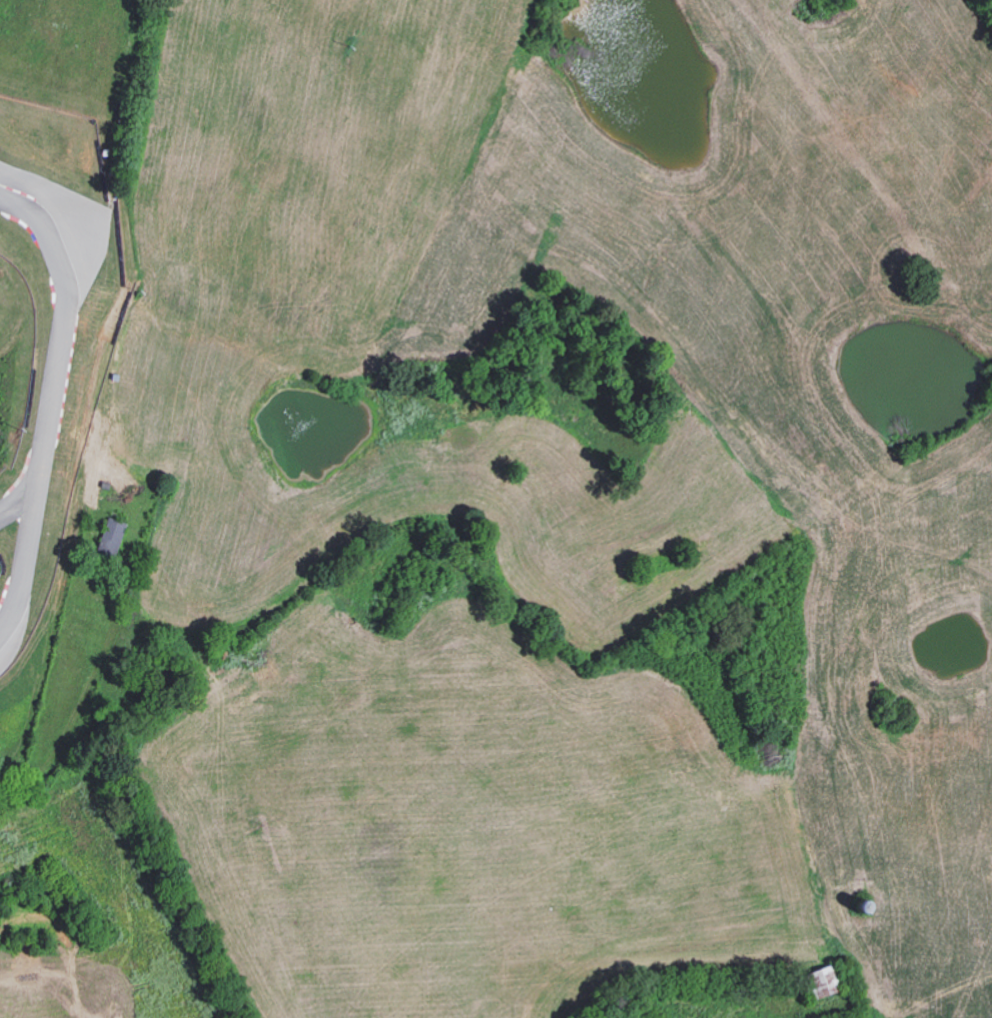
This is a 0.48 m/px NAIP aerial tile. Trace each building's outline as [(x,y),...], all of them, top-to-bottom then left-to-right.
[(123,523),(105,518),(97,552),(115,556),(123,523)] [(814,999),(836,992),(828,966),(806,972),(814,999)]
